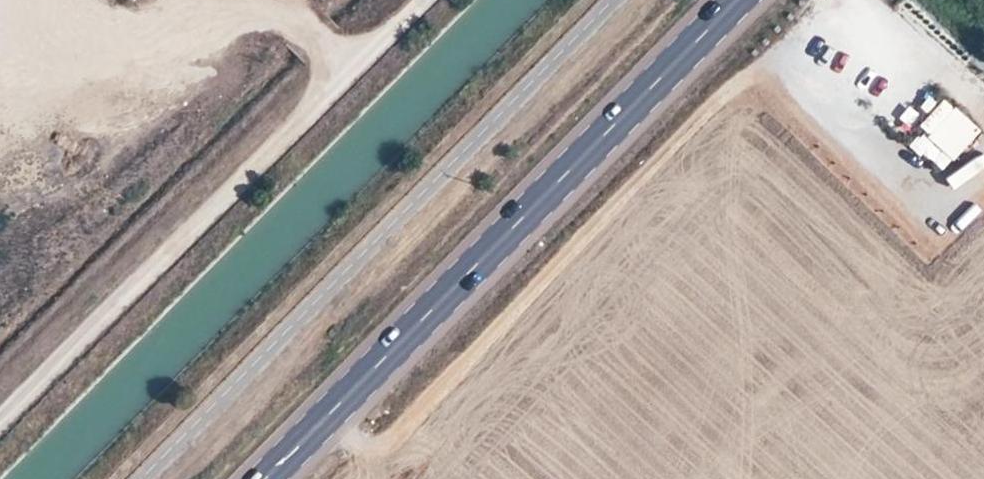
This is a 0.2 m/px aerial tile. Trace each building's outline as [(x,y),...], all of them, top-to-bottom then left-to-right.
[(926,117),(919,125),(931,136),(921,146),(945,169),(981,132),(947,100),(936,111),(926,101),(918,110),(926,117)] [(941,231),(951,243),(983,218),(983,215),(976,204),(941,231)]
